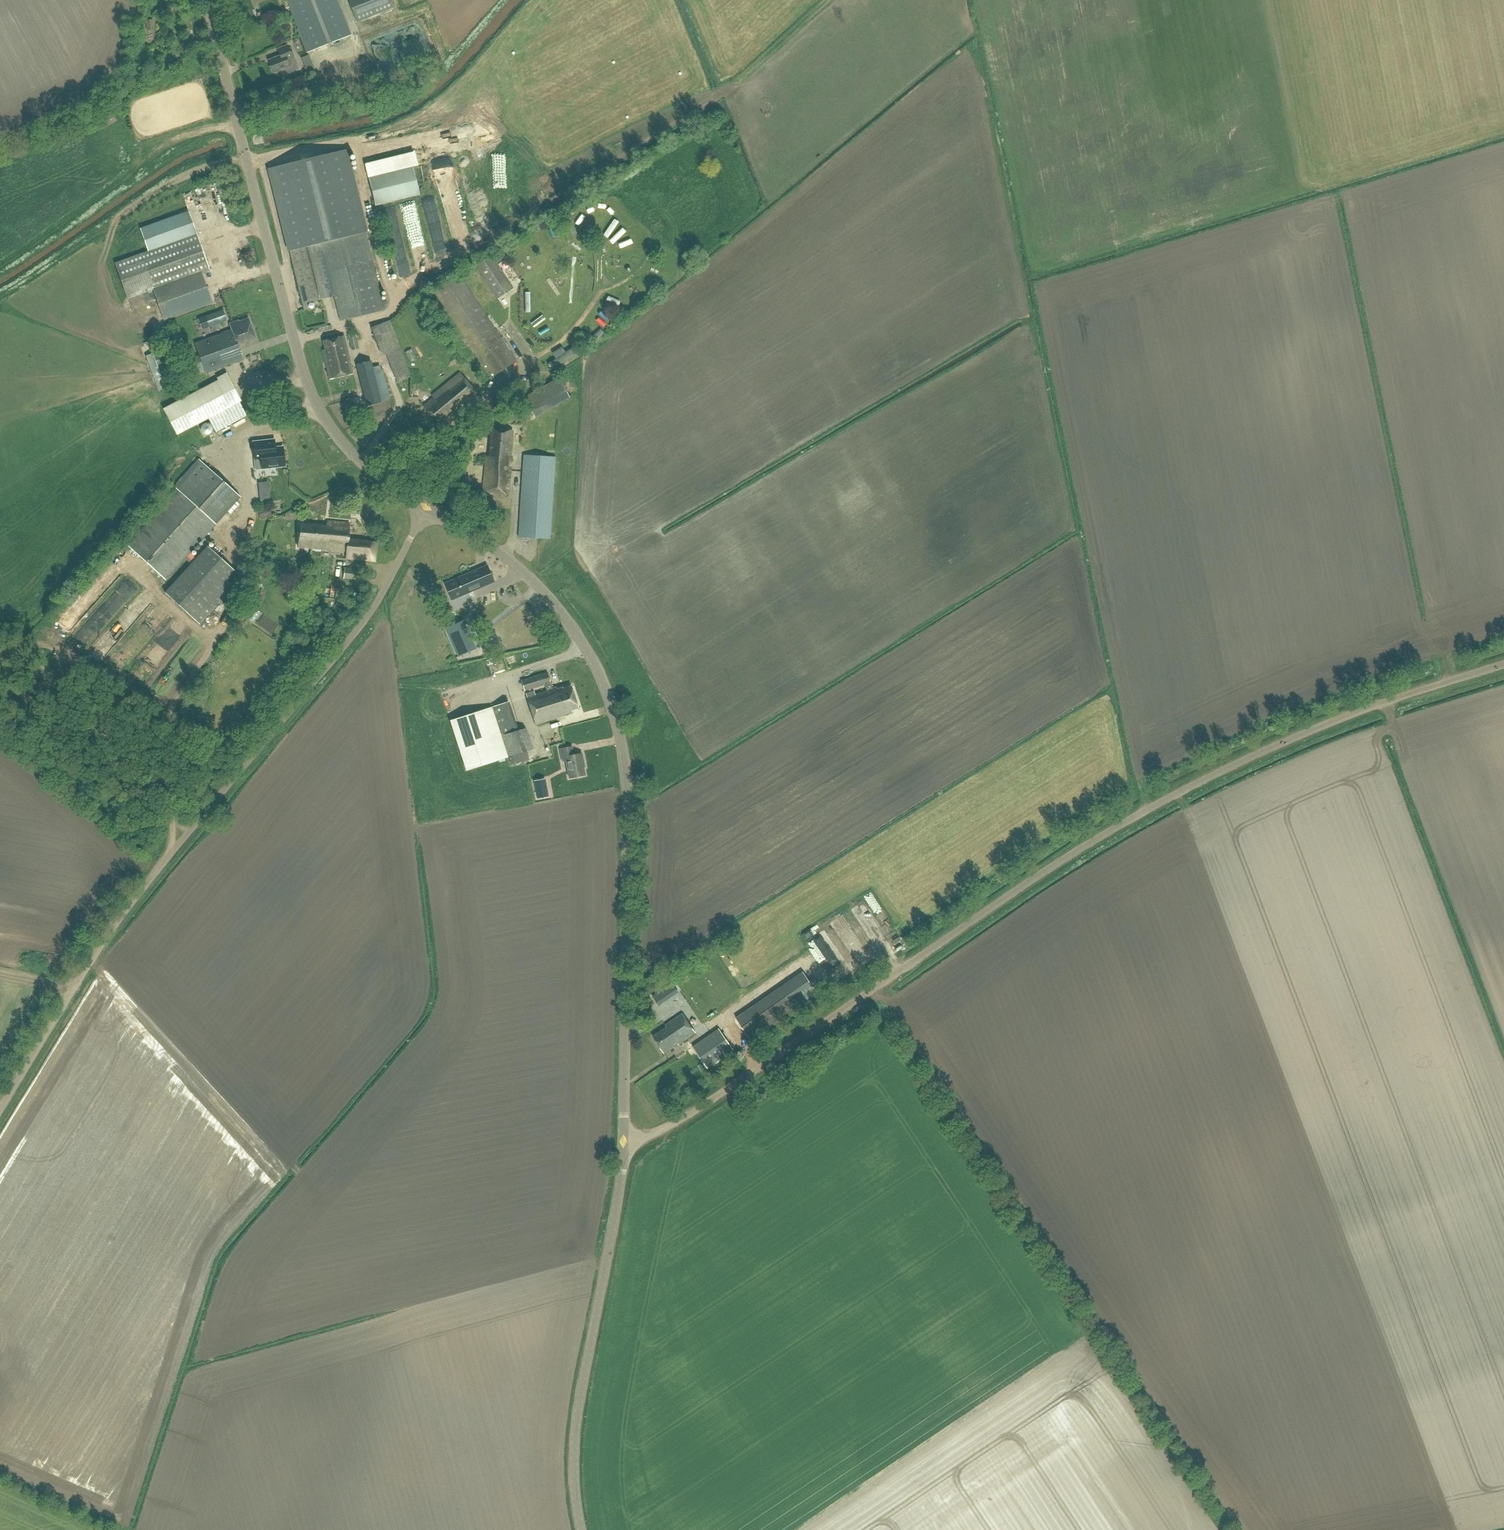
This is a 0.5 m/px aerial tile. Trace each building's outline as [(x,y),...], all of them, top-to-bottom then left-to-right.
[(337,0),(286,0),(308,54),(352,37),(337,0)] [(388,0),(347,0),(356,22),(392,8),(388,0)] [(195,20),(185,22),(186,30),(196,29),(195,20)] [(293,60),(288,47),(277,51),(280,58),(268,62),(273,75),(290,68),(288,62),(293,60)] [(310,55),(302,58),(304,64),(312,61),(310,55)] [(97,123),(102,131),(116,122),(112,114),(97,123)] [(436,171),(453,166),(448,151),(431,156),(436,171)] [(345,152),(269,171),(302,305),(329,299),(316,245),(320,244),(339,320),(384,309),(345,152)] [(419,195),(412,167),(368,178),(375,205),(419,195)] [(455,182),(458,181),(457,175),(441,179),(447,201),(460,198),(455,182)] [(424,202),(432,240),(445,237),(437,200),(424,202)] [(211,201),(213,220),(219,219),(217,201),(211,201)] [(416,203),(404,206),(406,218),(419,216),(416,203)] [(149,251),(115,263),(127,298),(152,289),(163,320),(212,303),(201,272),(209,269),(188,212),(141,228),(149,251)] [(571,212),(565,215),(575,233),(580,230),(571,212)] [(556,245),(560,243),(553,226),(548,228),(556,245)] [(511,290),(490,257),(474,267),(496,300),(511,290)] [(582,270),(592,264),(589,260),(579,266),(582,270)] [(509,263),(501,268),(510,283),(518,278),(509,263)] [(652,269),(650,273),(670,281),(671,277),(652,269)] [(515,360),(459,275),(435,291),(488,372),(484,374),(487,379),(515,360)] [(640,294),(645,292),(641,283),(636,285),(640,294)] [(614,300),(612,305),(624,310),(626,305),(614,300)] [(227,321),(223,309),(204,316),(208,327),(227,321)] [(590,319),(587,323),(601,332),(604,328),(590,319)] [(257,339),(250,321),(242,324),(241,322),(233,325),(235,331),(197,345),(208,375),(246,361),(240,345),(257,339)] [(410,377),(389,321),(371,328),(381,356),(386,354),(396,382),(410,377)] [(324,362),(349,356),(344,337),(323,343),(326,355),(323,356),(324,362)] [(145,345),(147,350),(157,344),(155,340),(145,345)] [(557,359),(567,353),(564,348),(554,354),(557,359)] [(205,372),(199,356),(186,362),(192,377),(205,372)] [(349,356),(324,362),(329,381),(354,375),(349,356)] [(373,372),(371,363),(356,367),(365,405),(389,399),(382,370),(373,372)] [(247,365),(247,373),(263,373),(262,364),(247,365)] [(241,401),(226,373),(217,378),(218,380),(163,409),(177,435),(208,418),(215,433),(246,416),(239,403),(241,401)] [(478,397),(461,375),(433,396),(435,398),(423,407),(437,425),(453,412),(455,415),(478,397)] [(569,398),(558,378),(523,397),(534,417),(569,398)] [(443,430),(454,423),(452,419),(440,426),(443,430)] [(514,432),(494,430),(491,457),(488,457),(484,495),(509,498),(513,458),(511,458),(514,432)] [(270,440),(253,442),(255,459),(261,459),(262,469),(284,466),(282,447),(271,448),(270,440)] [(555,457),(522,455),(517,538),(550,540),(555,457)] [(240,497),(198,460),(174,487),(176,489),(126,545),(166,581),(173,572),(176,575),(182,569),(178,566),(185,559),(186,560),(191,555),(190,553),(240,497)] [(351,523),(329,520),(329,525),(302,522),(300,546),(348,551),(348,557),(377,560),(379,541),(350,538),(351,523)] [(234,571),(207,546),(165,593),(200,625),(233,588),(225,581),(234,571)] [(359,569),(344,568),(343,579),(358,580),(359,569)] [(477,568),(446,581),(450,590),(453,589),(456,596),(491,581),(486,568),(478,571),(477,568)] [(613,606),(615,611),(625,606),(623,601),(613,606)] [(110,604),(107,609),(113,613),(116,608),(110,604)] [(463,620),(445,628),(458,657),(476,649),(463,620)] [(551,684),(547,674),(522,682),(525,692),(545,685),(547,691),(526,698),(535,726),(562,718),(562,717),(573,714),(572,711),(578,710),(571,688),(564,690),(563,688),(557,690),(556,689),(552,690),(550,684),(551,684)] [(518,731),(509,701),(450,721),(466,771),(508,757),(510,765),(529,759),(526,751),(532,749),(526,729),(518,731)] [(574,756),(572,748),(560,750),(563,761),(566,761),(570,779),(585,776),(583,763),(584,763),(583,754),(574,756)] [(545,779),(534,781),(535,788),(546,786),(545,779)] [(816,947),(822,955),(846,936),(841,929),(816,947)] [(796,1009),(781,988),(737,1019),(751,1040),(796,1009)] [(696,1033),(683,1014),(666,1026),(667,1028),(652,1038),(664,1054),(678,1044),(679,1045),(696,1033)] [(734,1051),(719,1029),(694,1047),(709,1069),(734,1051)]
